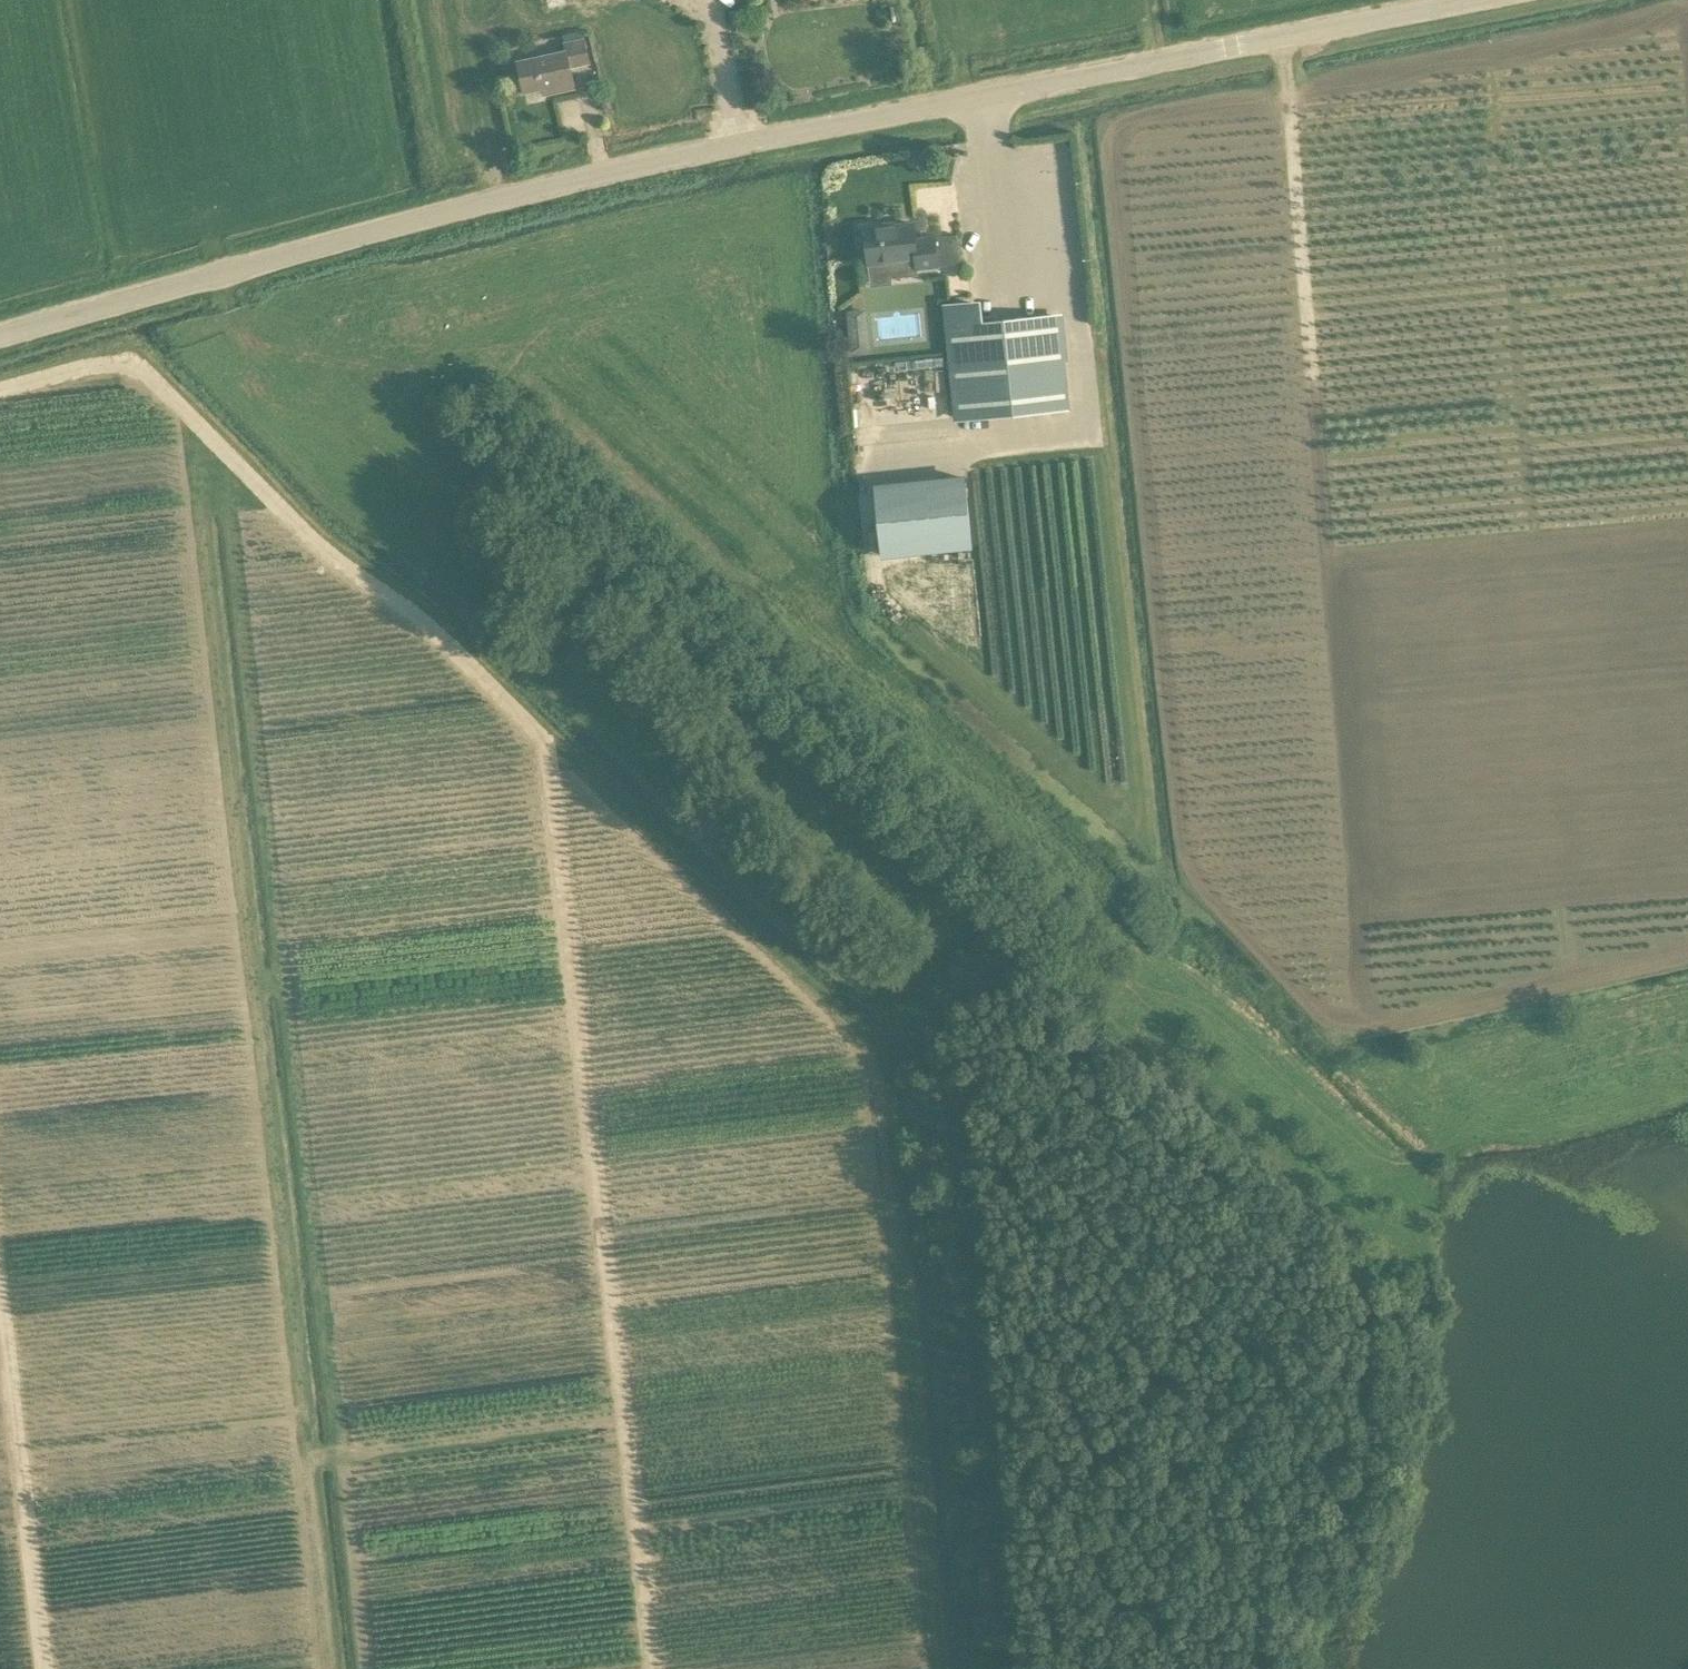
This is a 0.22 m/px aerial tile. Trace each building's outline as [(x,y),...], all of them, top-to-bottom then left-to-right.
[(575,89),(570,67),(590,62),(584,39),(565,44),(567,51),(517,62),(524,94),(550,88),(551,94),(575,89)] [(861,247),(866,249),(868,265),(916,261),(916,269),(938,267),(935,238),(915,240),(913,224),(864,229),(865,233),(861,237),(861,247)] [(978,305),(946,309),(958,418),(1044,409),(1069,407),(1062,344),(1059,319),(981,327),(978,305)] [(865,329),(849,331),(851,353),(867,351),(865,329)] [(971,545),(964,478),(875,487),(882,554),(971,545)]
